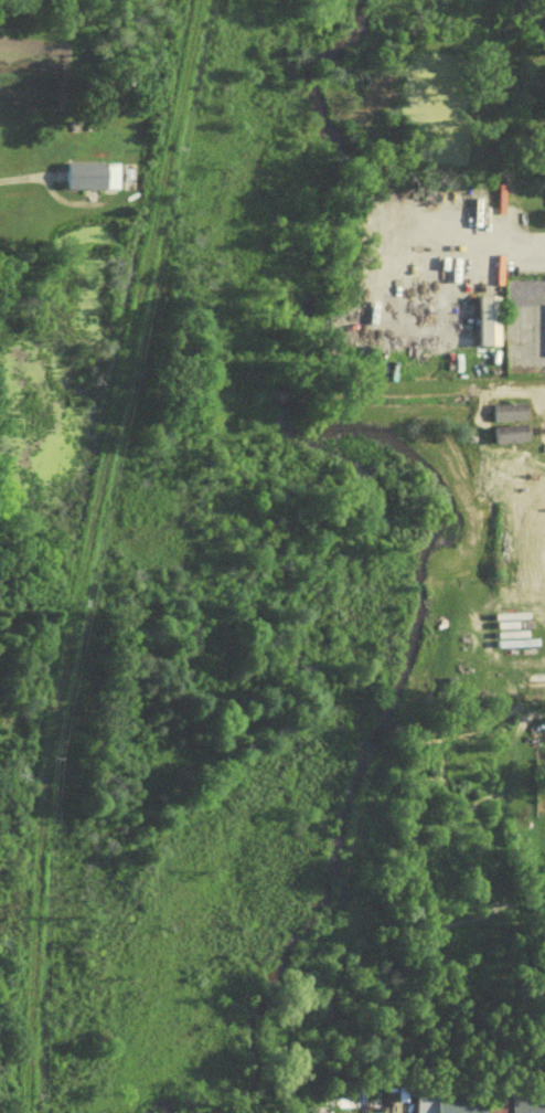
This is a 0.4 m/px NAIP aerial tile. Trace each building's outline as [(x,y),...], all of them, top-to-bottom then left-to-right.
[(119,195),(119,169),(66,169),(66,195),(119,195)] [(494,343),(494,294),(474,294),(474,343),(494,343)] [(490,401),(490,415),(517,415),(517,401),(490,401)] [(494,426),(527,426),(527,410),(494,410),(494,426)] [(490,424),(491,439),(519,436),(517,422),(490,424)] [(494,449),(528,449),(528,432),(494,432),(494,449)] [(532,517),(532,502),(523,502),(524,517),(532,517)] [(407,1092),(544,1090),(544,1112),(408,1112),(407,1092)]
